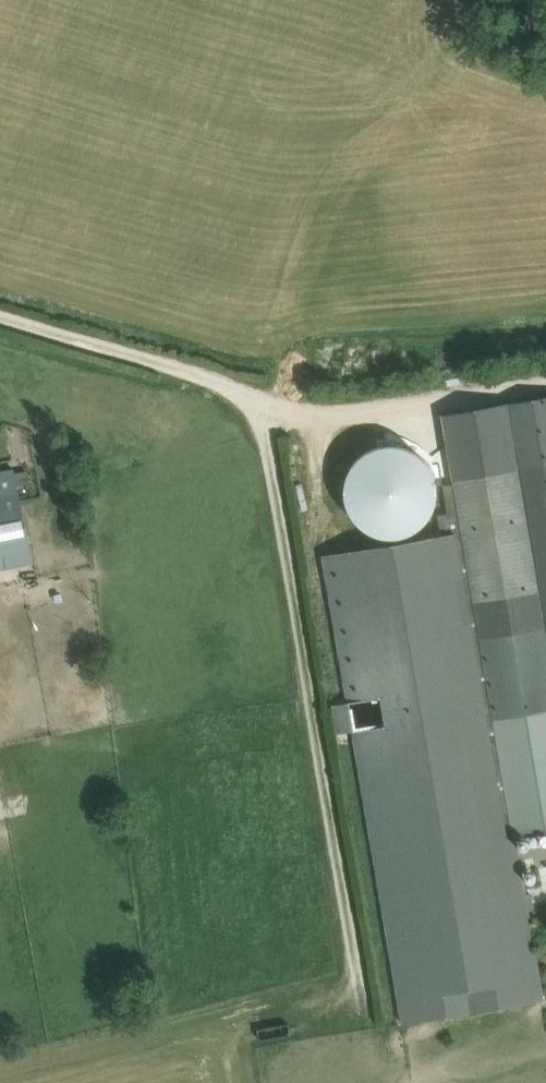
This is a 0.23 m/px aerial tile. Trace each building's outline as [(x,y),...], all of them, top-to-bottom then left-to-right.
[(527,836),(545,833),(545,398),(442,415),(453,483),(517,838),(527,836)] [(347,477),(345,486),(345,496),(347,505),(350,514),(356,522),(363,529),(372,534),(381,537),(390,538),(400,537),(409,534),(418,529),(425,523),(431,515),(435,506),(437,497),(437,487),(435,478),(432,469),(426,461),(419,454),(410,449),(401,446),(391,445),(382,446),(373,449),(364,454),(357,460),(351,468),(347,477)] [(33,561),(14,469),(0,472),(0,568),(33,561)] [(517,838),(453,483),(443,484),(447,513),(437,515),(441,538),(322,556),(347,704),(332,706),(337,734),(352,732),(402,1024),(545,1001),(517,838)]
